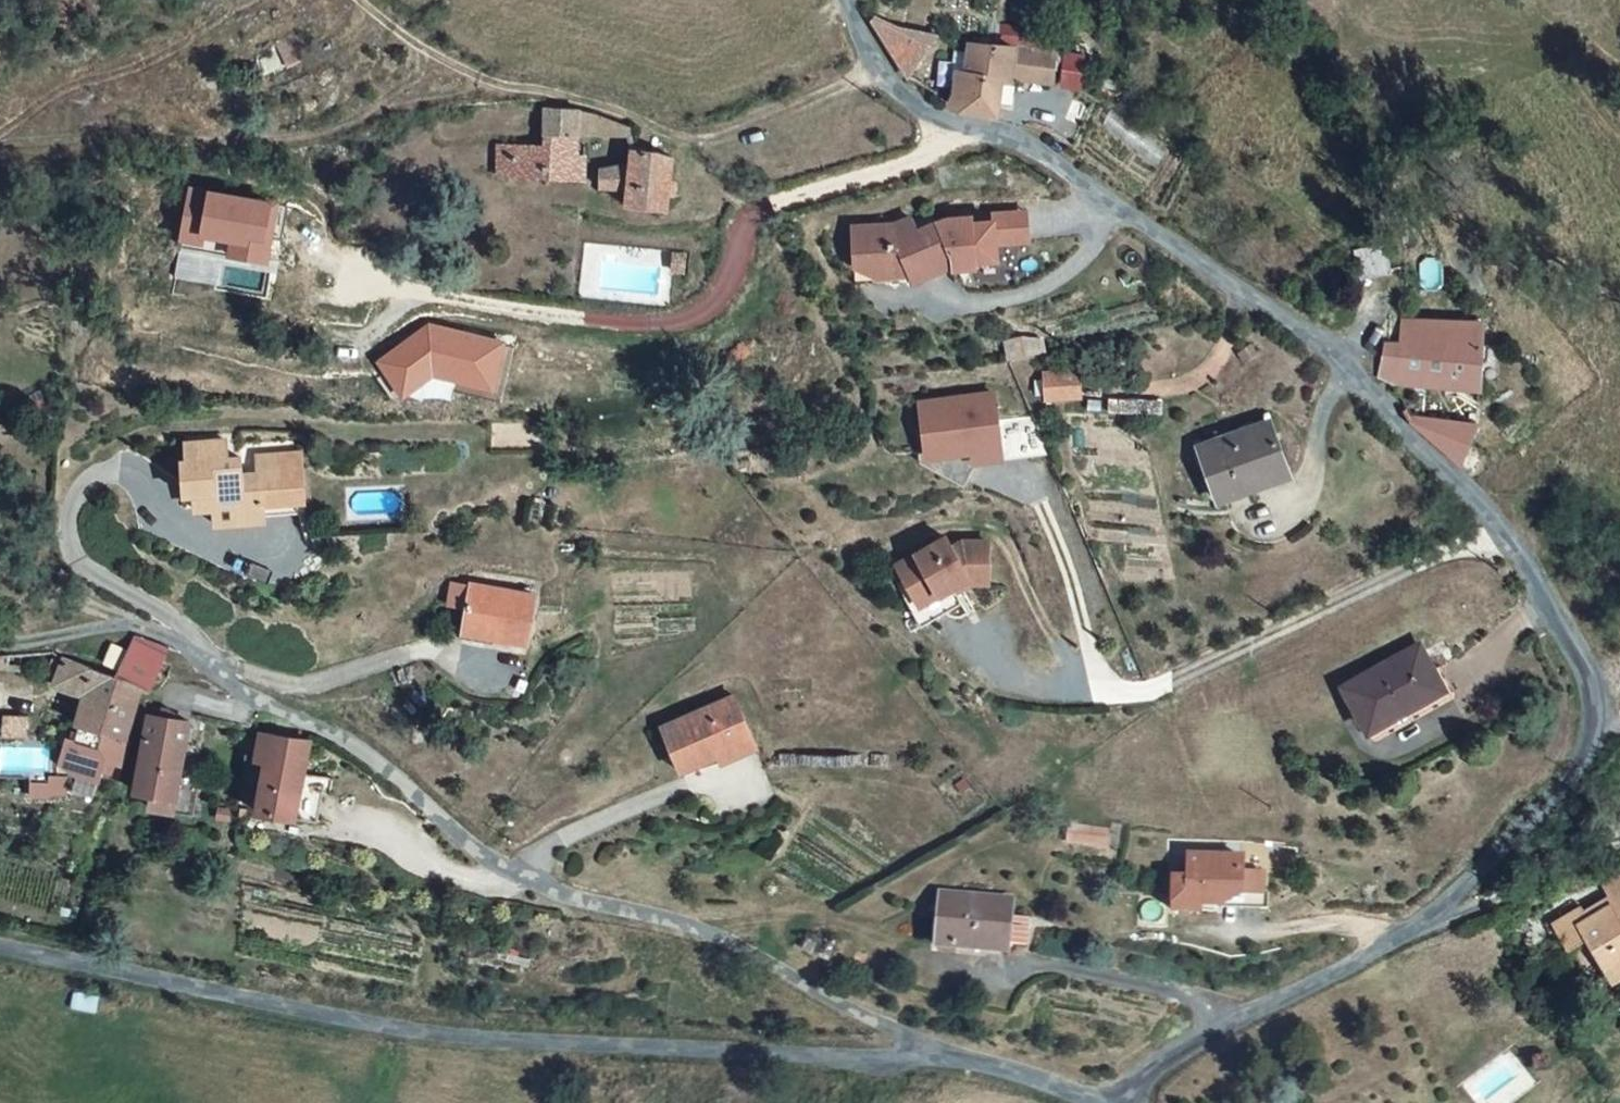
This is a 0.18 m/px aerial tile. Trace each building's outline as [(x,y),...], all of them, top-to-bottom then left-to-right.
[(913,72),(927,38),(872,16),(913,72)] [(965,49),(974,53),(975,47),(977,25),(970,23),(965,49)] [(975,47),(974,53),(974,56),(970,109),(997,114),(998,100),(998,83),(1021,84),(1051,84),(1052,51),(975,47)] [(970,109),(974,56),(960,55),(958,85),(956,106),(970,109)] [(1021,100),(1021,84),(998,83),(998,100),(1021,100)] [(578,141),(579,111),(546,111),(545,148),(500,147),(500,178),(585,182),(587,156),(577,156),(578,141)] [(581,111),(579,111),(578,141),(635,144),(636,131),(581,111)] [(668,212),(673,159),(658,154),(633,151),(631,174),(601,172),(600,190),(629,190),(627,209),(668,212)] [(267,262),(277,204),(189,190),(180,242),(202,246),(203,239),(231,243),(229,256),(267,262)] [(999,219),(999,227),(999,249),(1032,248),(1031,218),(999,219)] [(914,224),(906,228),(913,243),(921,239),(941,229),(936,220),(917,229),(914,224)] [(952,224),(941,229),(959,270),(959,273),(980,272),(979,267),(1000,266),(999,249),(999,227),(968,228),(968,222),(952,224)] [(896,233),(857,234),(858,272),(883,271),(884,283),(904,283),(915,278),(920,289),(959,270),(941,229),(921,239),(913,243),(906,228),(896,233)] [(687,259),(676,257),(674,273),(685,275),(687,259)] [(883,271),(858,272),(859,290),(884,290),(884,283),(883,271)] [(1444,378),(1448,324),(1404,322),(1401,345),(1398,374),(1444,378)] [(1448,324),(1444,378),(1480,381),(1485,325),(1448,324)] [(403,397),(432,376),(492,391),(504,346),(429,326),(378,363),(403,397)] [(1041,332),(1007,343),(1012,360),(1047,350),(1041,332)] [(1398,374),(1401,345),(1386,344),(1378,377),(1391,383),(1478,392),(1480,381),(1444,378),(1398,374)] [(1084,378),(1048,380),(1051,407),(1088,403),(1084,378)] [(1003,400),(930,408),(933,432),(925,433),(930,468),(974,492),(986,469),(985,460),(1011,456),(1003,400)] [(1464,463),(1484,428),(1411,419),(1464,463)] [(1274,423),(1206,449),(1227,504),(1253,496),(1249,486),(1292,472),(1274,423)] [(198,512),(217,511),(217,507),(242,507),(242,527),(262,526),(262,521),(261,481),(261,479),(242,480),(241,463),(228,463),(228,445),(192,446),(193,463),(188,463),(188,489),(198,488),(198,512)] [(1011,456),(985,460),(986,469),(1012,466),(1011,456)] [(261,479),(261,481),(303,480),(302,461),(261,462),(261,479)] [(303,480),(261,481),(262,521),(303,520),(303,480)] [(218,527),(242,527),(242,507),(217,507),(217,511),(218,527)] [(997,550),(971,552),(961,558),(955,548),(913,575),(922,589),(917,591),(909,596),(936,638),(982,609),(975,598),(983,592),(1001,591),(997,550)] [(913,575),(908,578),(917,591),(922,589),(913,575)] [(542,595),(478,584),(468,635),(533,645),(542,595)] [(168,652),(139,643),(118,681),(140,693),(148,695),(168,652)] [(1427,655),(1356,692),(1379,732),(1450,693),(1427,655)] [(63,661),(53,688),(86,699),(77,728),(102,735),(118,681),(63,661)] [(140,693),(118,681),(102,735),(125,742),(140,693)] [(759,750),(741,703),(670,730),(687,776),(759,750)] [(151,725),(138,800),(154,803),(182,807),(193,731),(151,725)] [(73,744),(67,742),(56,780),(94,791),(99,773),(116,778),(127,742),(125,742),(102,735),(77,728),(73,744)] [(277,735),(254,811),(299,819),(310,777),(320,741),(277,735)] [(310,777),(299,819),(299,820),(321,822),(333,780),(310,777)] [(182,807),(154,803),(152,816),(191,823),(194,809),(182,807)] [(1251,855),(1196,856),(1196,877),(1183,877),(1181,927),(1209,927),(1209,920),(1228,920),(1230,900),(1271,899),(1271,891),(1271,870),(1251,870),(1251,855)] [(1618,889),(1562,922),(1595,978),(1614,966),(1619,974),(1619,893),(1618,889)] [(1271,899),(1230,900),(1228,920),(1228,923),(1270,917),(1277,891),(1271,891),(1271,899)] [(1020,902),(949,897),(945,949),(965,950),(965,947),(1016,951),(1016,948),(1018,919),(1020,902)] [(1038,921),(1018,919),(1016,948),(1036,950),(1038,921)]
